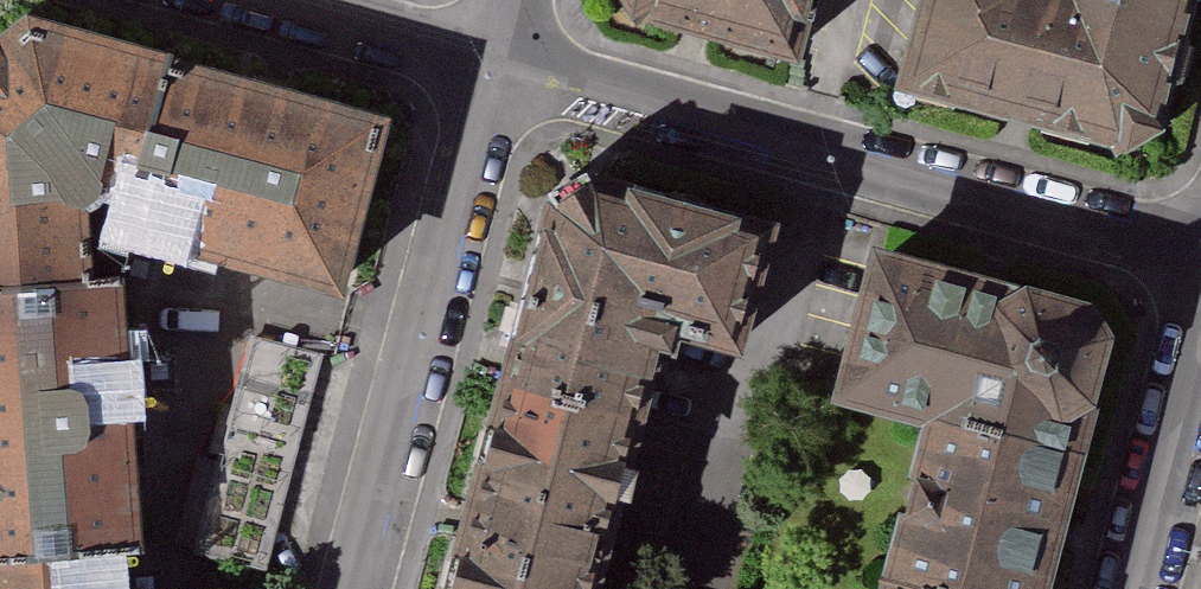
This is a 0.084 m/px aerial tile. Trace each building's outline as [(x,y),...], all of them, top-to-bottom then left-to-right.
[(605,2),(634,50),(792,95),(818,0),(605,0),(605,2)] [(899,90),(1126,150),(1165,130),(1200,4),(1200,0),(922,0),(899,90)] [(158,200),(195,72),(26,27),(0,49),(0,310),(98,302),(94,214),(121,190),(158,200)] [(389,123),(195,72),(158,200),(181,207),(173,239),(345,287),(389,123)] [(777,217),(593,171),(567,190),(459,588),(595,588),(664,317),(748,338),(777,217)] [(945,409),(897,588),(1056,588),(1126,329),(1108,300),(892,241),(855,385),(945,409)] [(151,531),(131,299),(98,302),(0,310),(0,544),(123,534),(151,531)] [(331,346),(257,328),(203,546),(277,565),(331,346)] [(0,544),(0,588),(127,588),(123,534),(0,544)]
